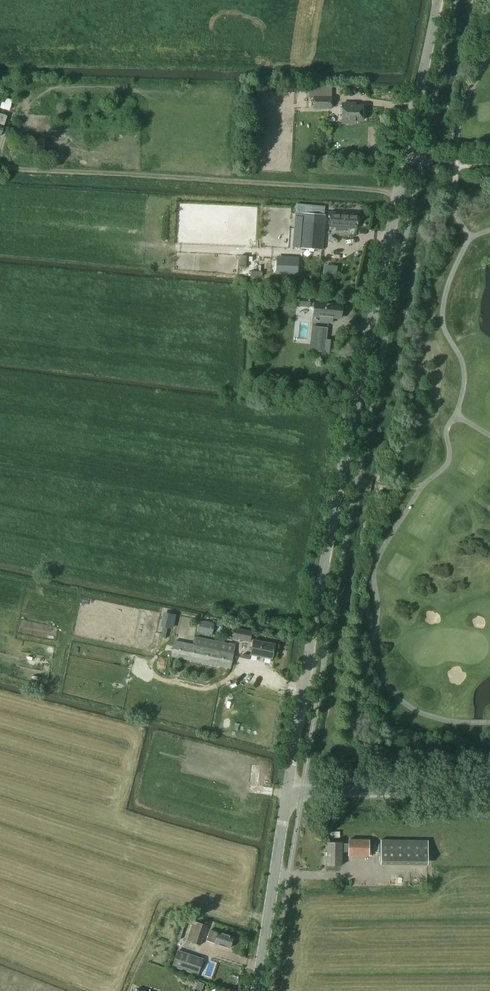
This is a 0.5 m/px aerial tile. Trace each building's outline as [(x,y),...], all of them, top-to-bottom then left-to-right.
[(0,108),(14,112),(18,100),(5,97),(9,86),(5,85),(4,88),(1,87),(0,91),(0,101),(2,102),(0,108)] [(332,89),(314,89),(314,109),(332,109),(332,89)] [(353,105),(342,105),(342,123),(355,123),(355,121),(362,121),(363,118),(366,116),(366,111),(363,110),(363,107),(353,107),(353,105)] [(301,248),(322,249),(325,207),(296,204),(295,214),(304,214),(301,248)] [(343,231),(344,228),(357,229),(358,214),(331,212),(330,227),(336,228),(335,231),(343,231)] [(342,306),(319,303),(319,299),(311,298),(311,297),(297,296),(296,307),(310,308),(310,307),(315,307),(313,321),(332,323),(332,318),(341,319),(342,306)] [(323,352),(338,355),(340,341),(325,339),(323,352)] [(173,627),(176,615),(166,613),(163,625),(173,627)] [(212,624),(201,622),(198,632),(210,634),(212,624)] [(235,627),(232,639),(250,643),(253,631),(235,627)] [(231,670),(235,645),(215,641),(213,649),(174,640),(171,657),(231,670)] [(275,645),(253,640),(250,655),(272,659),(275,645)] [(368,841),(348,840),(348,857),(368,857),(368,841)] [(428,865),(428,841),(380,840),(380,864),(428,865)] [(342,866),(342,843),(327,843),(327,866),(342,866)] [(207,926),(190,921),(185,940),(202,945),(207,926)] [(207,941),(215,944),(230,948),(233,938),(210,930),(207,941)] [(204,958),(178,950),(172,967),(198,976),(204,958)]
